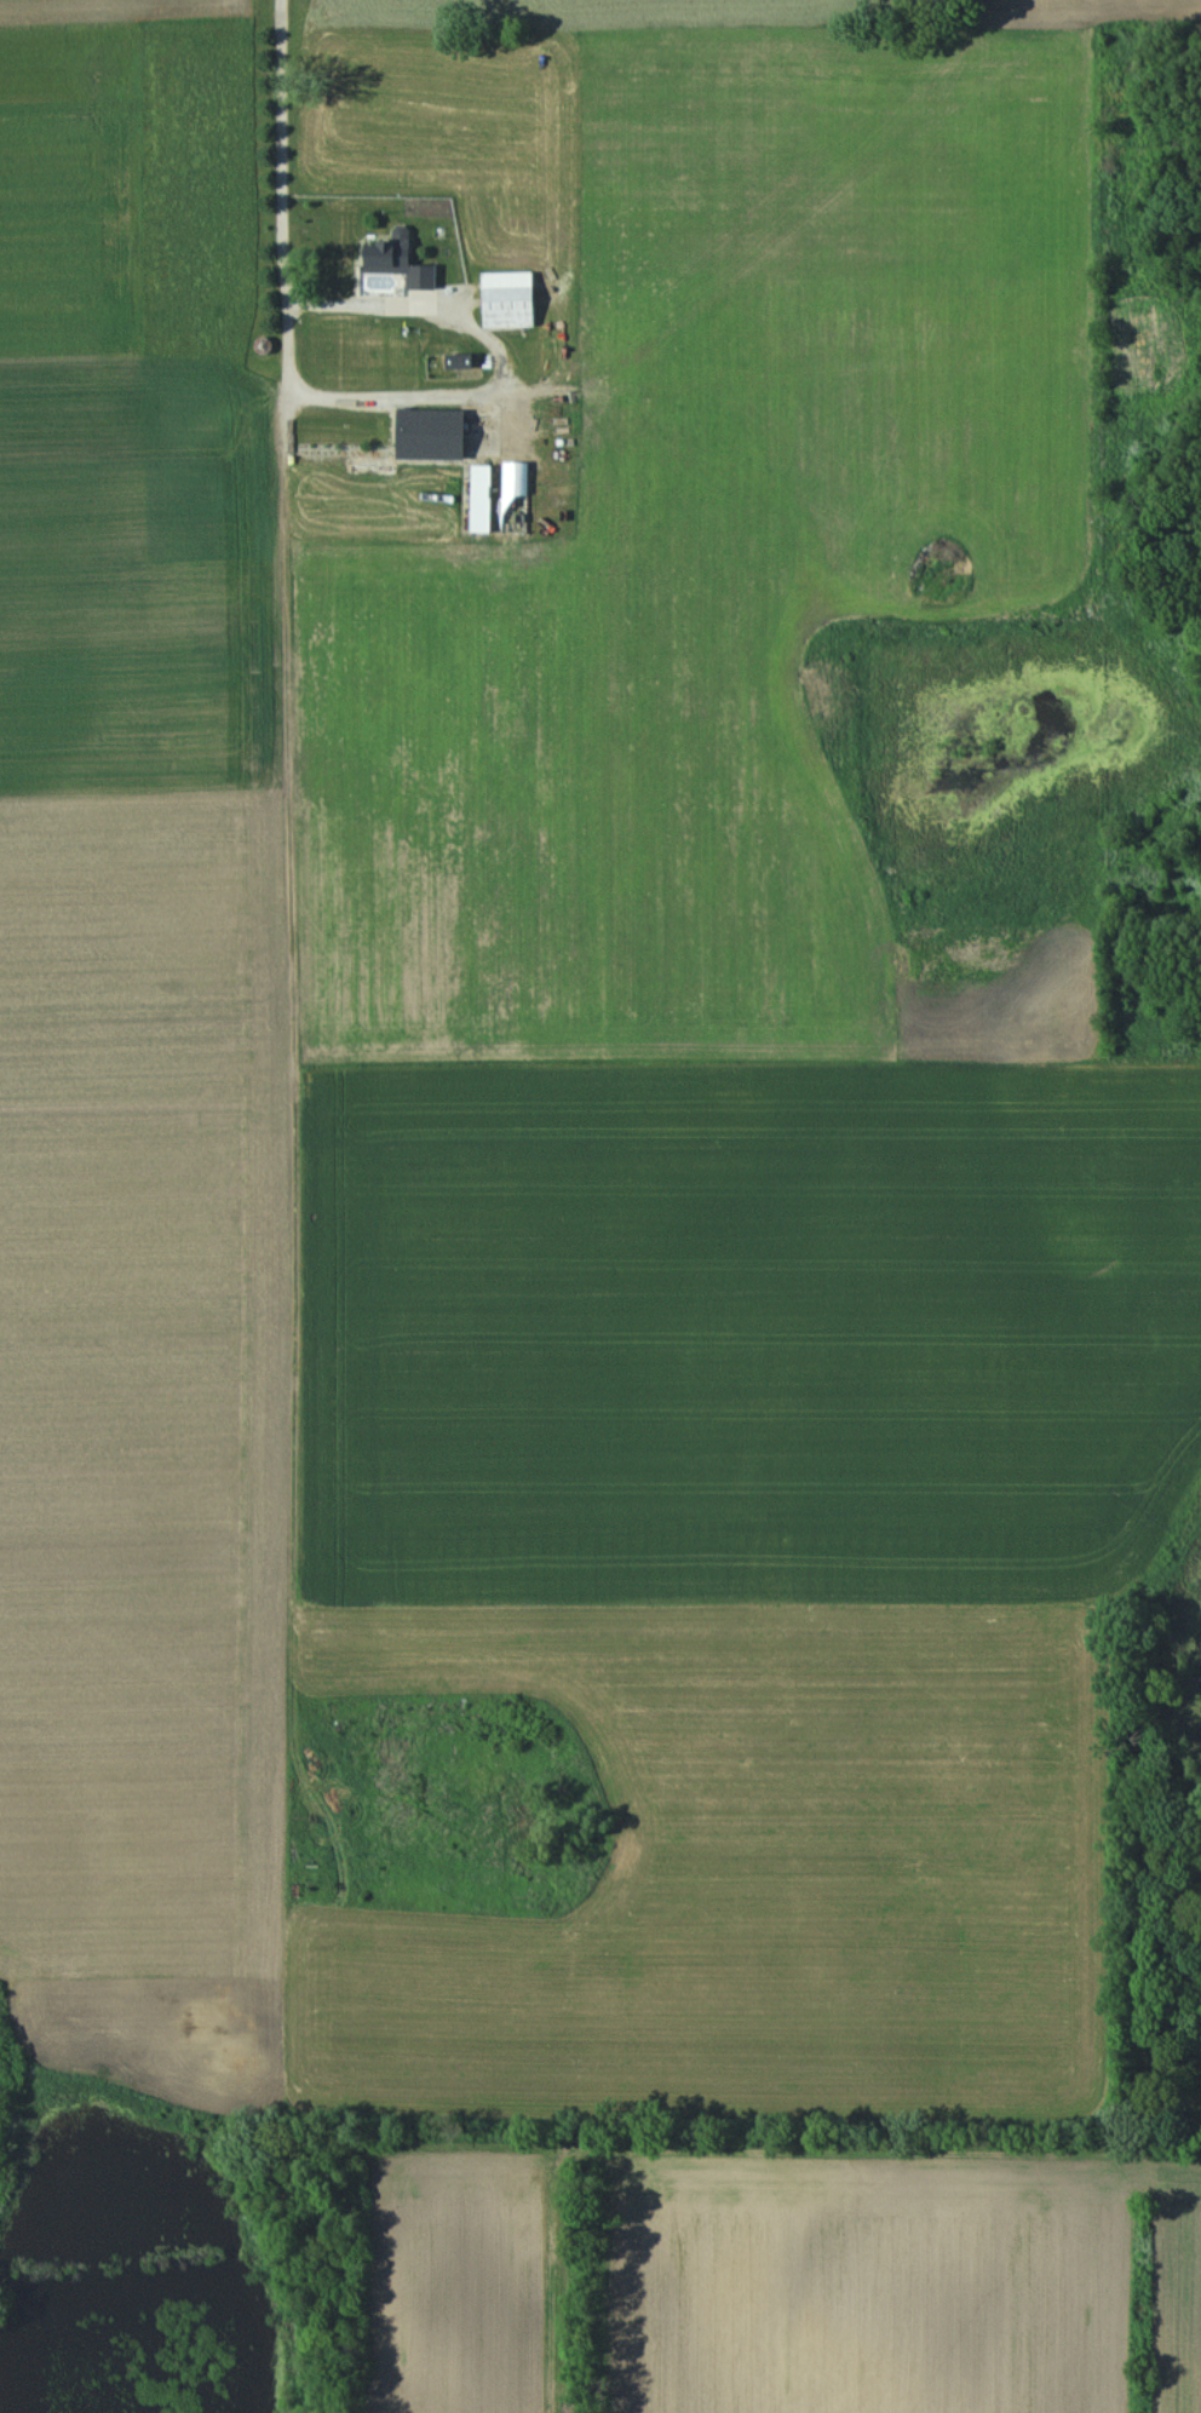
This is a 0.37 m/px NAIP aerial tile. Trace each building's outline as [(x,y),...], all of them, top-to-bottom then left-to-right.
[(368,269),(419,271),(420,224),(397,224),(396,240),(369,239),(368,269)] [(485,271),(486,326),(541,326),(540,270),(485,271)] [(472,457),(472,408),(398,408),(398,457),(472,457)] [(474,531),(496,531),(496,463),(474,463),(474,531)]
